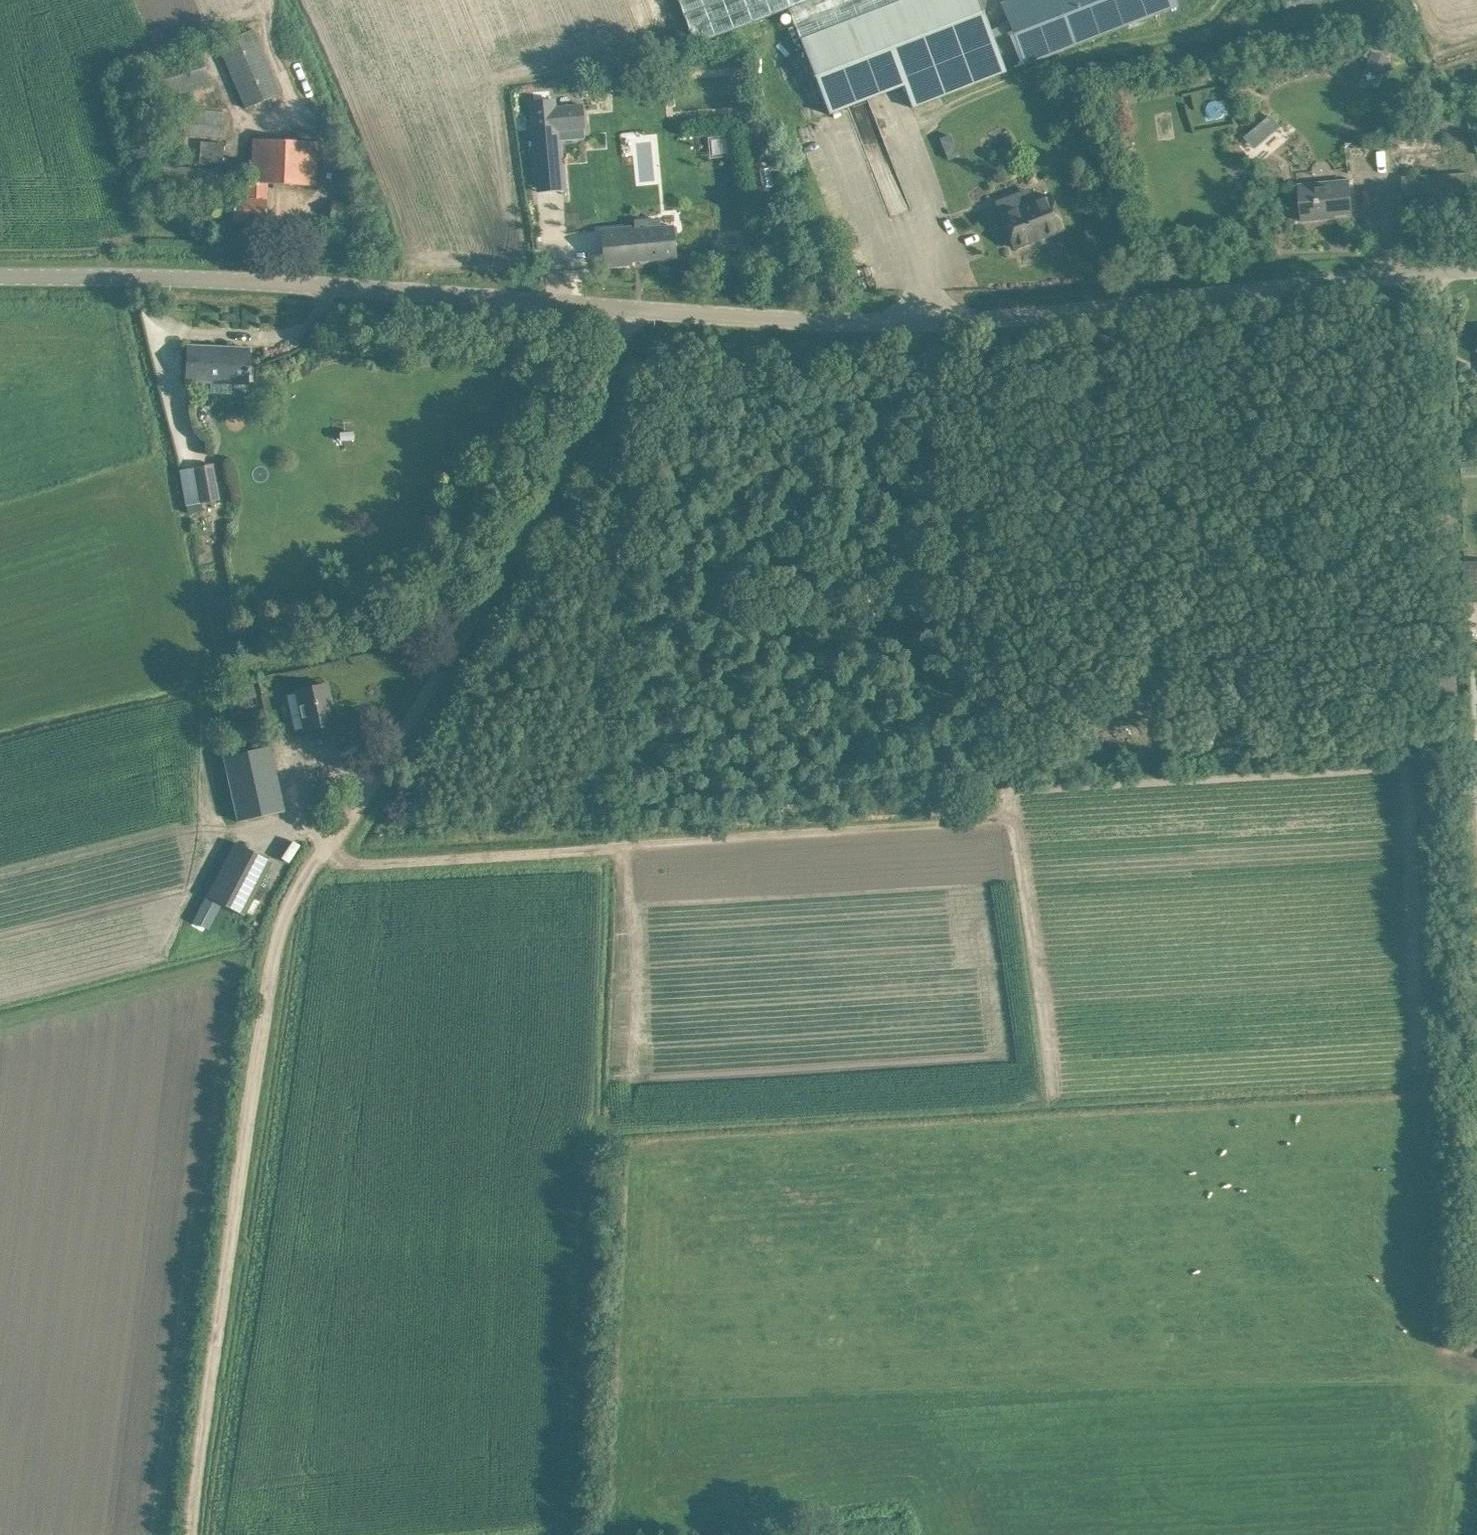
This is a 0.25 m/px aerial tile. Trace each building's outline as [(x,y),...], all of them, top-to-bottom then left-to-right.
[(978,0),(677,0),(695,45),(788,9),(829,114),(903,85),(912,107),(1006,71),(978,0)] [(1176,0),(1008,0),(1000,3),(1024,64),(1178,5),(1176,0)] [(247,109),(282,94),(256,29),(221,44),(247,109)] [(159,65),(167,98),(212,86),(204,51),(159,65)] [(530,103),(529,103),(529,104),(535,167),(561,165),(559,141),(559,140),(558,131),(583,128),(584,128),(581,104),(555,106),(555,101),(554,101),(554,99),(553,99),(553,102),(552,102),(531,104),(531,102),(529,102),(530,103)] [(621,102),(625,183),(664,181),(660,100),(621,102)] [(224,138),(226,113),(185,110),(183,135),(224,138)] [(1270,115),(1244,137),(1254,149),(1280,127),(1270,115)] [(239,137),(239,155),(247,156),(248,137),(239,137)] [(946,142),(953,164),(966,160),(959,138),(946,142)] [(315,186),(318,142),(255,139),(252,181),(247,181),(246,199),(234,199),(232,221),(266,223),(267,183),(315,186)] [(223,163),(225,143),(201,141),(200,162),(223,163)] [(221,193),(222,169),(142,165),(141,189),(221,193)] [(1352,213),(1349,181),(1299,186),(1302,220),(1326,218),(1326,215),(1352,213)] [(1000,214),(1013,247),(1062,228),(1049,195),(1012,209),(1007,198),(996,203),(1000,214)] [(676,257),(673,226),(659,227),(658,220),(635,222),(636,227),(600,230),(603,266),(632,264),(632,261),(676,257)] [(248,368),(249,356),(233,355),(233,347),(188,345),(186,381),(248,384),(249,368),(248,368)] [(187,506),(220,500),(214,464),(181,470),(187,506)] [(327,684),(296,691),(304,730),(339,722),(336,708),(332,709),(327,684)] [(270,746),(222,757),(237,821),(284,811),(270,746)] [(272,861),(235,842),(207,896),(243,915),(272,861)] [(205,899),(194,921),(204,927),(216,905),(205,899)]
